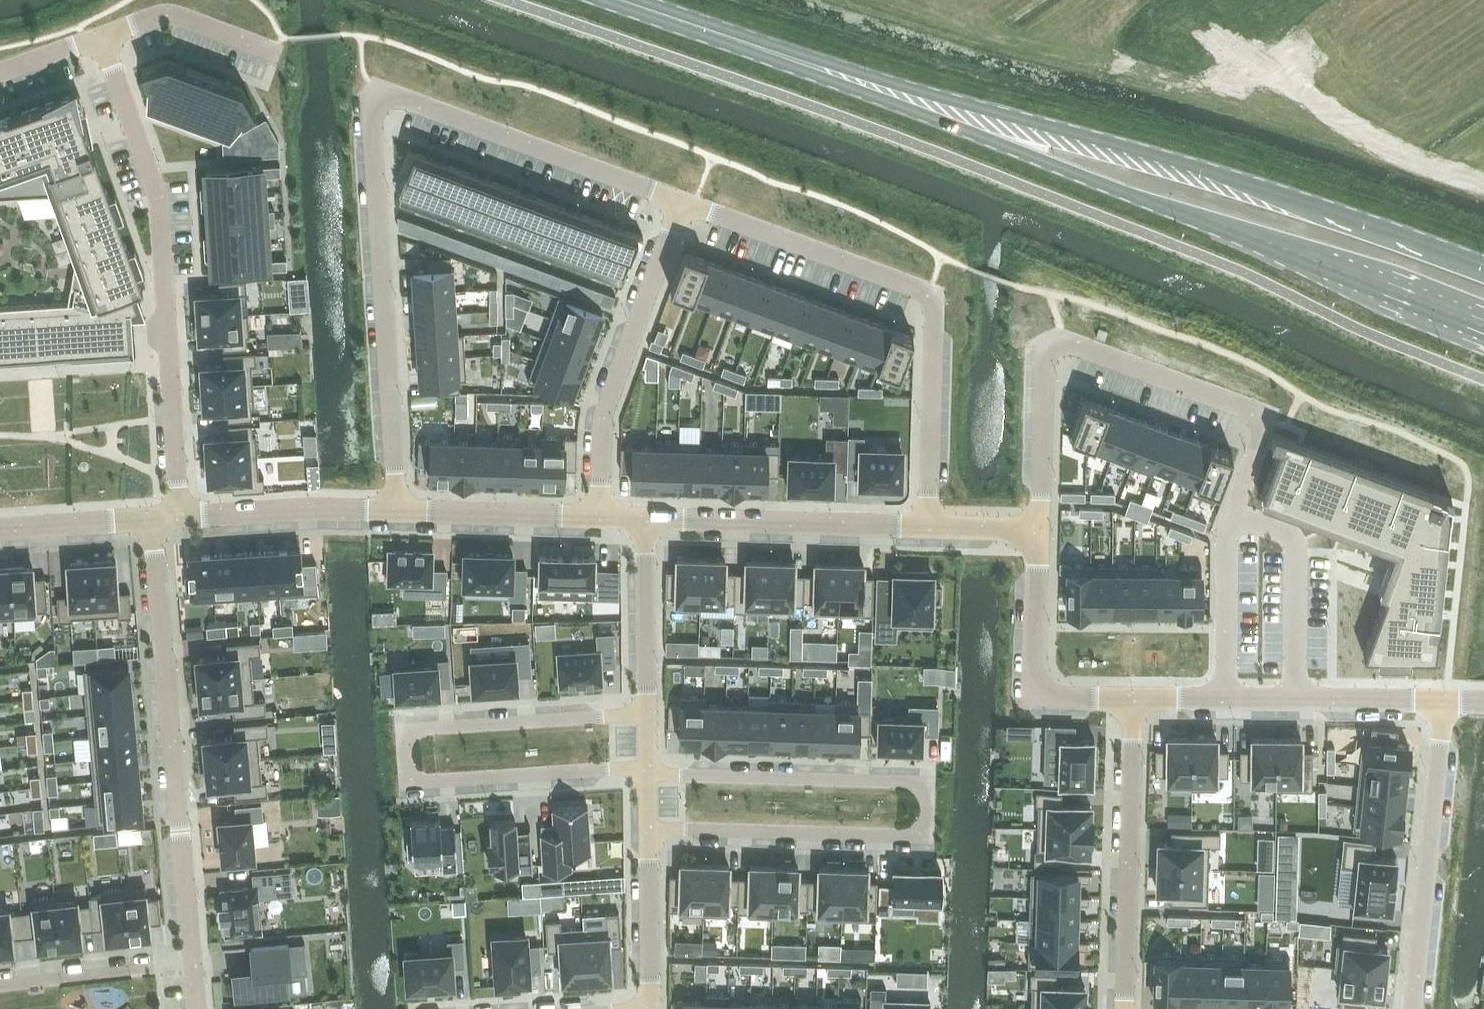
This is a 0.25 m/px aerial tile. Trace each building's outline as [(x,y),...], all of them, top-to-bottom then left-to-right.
[(167,103),(181,65),(167,60),(142,69),(153,98),(167,103)] [(191,112),(205,73),(181,65),(167,103),(191,112)] [(205,73),(191,112),(214,121),(228,82),(205,73)] [(228,82),(214,121),(228,126),(256,111),(242,87),(228,82)] [(131,354),(128,316),(138,312),(132,296),(136,294),(143,292),(137,275),(128,252),(117,220),(109,198),(91,148),(80,116),(77,109),(73,97),(72,95),(7,118),(1,117),(0,118),(0,197),(17,196),(49,194),(56,214),(74,264),(68,303),(0,307),(0,362),(131,354)] [(266,118),(255,124),(259,132),(270,126),(266,118)] [(255,124),(248,128),(256,142),(263,139),(263,138),(259,132),(255,124)] [(270,126),(259,132),(263,138),(274,132),(270,126)] [(248,128),(241,132),(249,145),(251,145),(255,143),(256,142),(248,128)] [(241,132),(234,136),(240,146),(247,145),(249,145),(241,132)] [(263,138),(263,139),(263,144),(271,144),(279,143),(279,141),(274,132),(263,138)] [(234,136),(223,143),(223,147),(231,146),(239,146),(240,146),(234,136)] [(256,142),(255,143),(256,157),(264,157),(263,144),(263,139),(256,142)] [(249,145),(247,145),(248,158),(256,157),(255,143),(251,145),(249,145)] [(279,143),(271,144),(272,156),(280,156),(279,143)] [(271,144),(263,144),(264,157),(272,156),(271,144)] [(240,146),(239,146),(240,158),(248,158),(247,145),(240,146)] [(231,146),(223,147),(224,159),(232,159),(231,146)] [(239,146),(231,146),(232,159),(240,158),(239,146)] [(404,177),(399,190),(402,191),(422,199),(437,160),(413,151),(404,177)] [(437,160),(422,199),(445,207),(459,168),(437,160)] [(280,165),(268,166),(269,175),(281,175),(280,165)] [(268,166),(207,170),(208,197),(261,193),(260,176),(269,175),(268,166)] [(459,168),(445,207),(467,215),(481,176),(459,168)] [(481,176),(467,215),(489,223),(503,185),(481,176)] [(503,185),(489,223),(511,231),(525,193),(503,185)] [(261,193),(208,197),(210,222),(275,217),(274,209),(263,210),(261,193)] [(525,193),(511,231),(533,240),(548,201),(525,193)] [(548,201),(533,240),(556,248),(570,209),(548,201)] [(570,209),(556,248),(578,256),(592,217),(570,209)] [(412,221),(397,215),(398,228),(408,232),(412,221)] [(275,217),(210,222),(212,247),(265,243),(264,226),(275,225),(275,217)] [(592,217),(578,256),(600,264),(614,226),(592,217)] [(412,221),(408,232),(419,235),(423,225),(412,221)] [(423,225),(419,235),(429,239),(433,229),(423,225)] [(614,226),(600,264),(620,272),(623,273),(628,259),(638,234),(614,226)] [(433,229),(429,239),(440,243),(444,233),(433,229)] [(444,233),(440,243),(451,247),(455,236),(444,233)] [(455,236),(451,247),(461,251),(465,240),(455,236)] [(465,240),(461,251),(472,255),(476,244),(465,240)] [(265,243),(212,247),(213,273),(275,269),(274,260),(266,260),(265,243)] [(476,244),(472,255),(483,259),(487,248),(476,244)] [(487,248),(483,259),(493,263),(498,252),(487,248)] [(498,252),(493,263),(504,267),(508,256),(498,252)] [(706,260),(685,252),(671,289),(693,297),(706,260)] [(415,294),(453,291),(451,256),(427,258),(427,270),(413,271),(415,294)] [(508,256),(504,267),(515,271),(519,260),(508,256)] [(286,259),(274,260),(275,269),(287,268),(286,259)] [(519,260),(515,271),(526,275),(530,264),(519,260)] [(713,304),(727,267),(706,260),(693,297),(713,304)] [(530,264),(526,275),(536,279),(540,268),(530,264)] [(734,312),(748,275),(727,267),(713,304),(734,312)] [(540,268),(536,279),(547,283),(551,272),(540,268)] [(551,272),(547,283),(558,287),(562,276),(551,272)] [(748,275),(734,312),(755,320),(768,282),(748,275)] [(562,276),(558,287),(568,291),(572,280),(562,276)] [(572,280),(568,291),(579,295),(583,284),(572,280)] [(220,293),(197,295),(198,317),(248,314),(248,313),(240,313),(239,294),(244,293),(243,281),(219,282),(220,293)] [(775,327),(789,290),(768,282),(755,320),(775,327)] [(583,284),(579,295),(590,298),(594,288),(583,284)] [(594,288),(590,298),(600,302),(604,292),(594,288)] [(810,298),(789,290),(775,327),(796,335),(810,298)] [(453,291),(415,294),(416,316),(454,313),(453,291)] [(514,292),(506,292),(506,304),(514,304),(514,292)] [(604,292),(600,302),(611,306),(615,296),(604,292)] [(559,296),(551,318),(594,334),(602,312),(559,296)] [(796,335),(817,342),(830,305),(810,298),(796,335)] [(498,299),(490,299),(490,311),(498,311),(498,299)] [(514,304),(506,304),(506,316),(514,316),(514,304)] [(837,350),(851,313),(830,305),(817,342),(837,350)] [(498,311),(490,311),(490,323),(498,323),(498,311)] [(418,337),(456,335),(456,334),(454,313),(416,316),(418,337)] [(837,350),(858,358),(872,321),(851,313),(837,350)] [(248,314),(198,317),(199,340),(223,338),(223,349),(247,348),(247,337),(250,337),(248,314)] [(594,334),(551,318),(544,338),(587,354),(594,334)] [(892,328),(872,321),(858,358),(878,365),(892,328)] [(892,328),(878,365),(900,373),(914,336),(892,328)] [(456,335),(418,337),(419,359),(465,356),(464,333),(456,334),(456,335)] [(502,343),(502,349),(510,349),(510,337),(502,337),(502,343)] [(536,359),(579,375),(587,354),(544,338),(536,359)] [(653,340),(650,347),(661,351),(664,344),(653,340)] [(494,343),(494,354),(502,355),(502,349),(502,343),(494,343)] [(502,355),(502,361),(510,361),(510,349),(502,349),(502,355)] [(224,364),(201,366),(203,389),(253,385),(252,365),(256,365),(255,351),(224,353),(224,364)] [(681,359),(692,363),(695,355),(683,351),(681,359)] [(695,355),(692,363),(703,367),(706,360),(695,355)] [(465,356),(419,359),(421,382),(435,382),(436,394),(460,392),(459,380),(467,379),(465,356)] [(528,381),(571,397),(579,375),(536,359),(528,381)] [(680,376),(683,368),(672,364),(669,371),(680,376)] [(722,374),(733,378),(736,371),(725,367),(722,374)] [(683,368),(680,376),(692,380),(695,372),(683,368)] [(747,375),(736,371),(733,378),(744,382),(747,375)] [(768,384),(780,384),(781,376),(769,376),(768,384)] [(792,377),(781,376),(780,384),(792,385),(792,377)] [(815,377),(815,385),(827,386),(827,378),(815,377)] [(839,378),(827,378),(827,386),(839,386),(839,378)] [(713,388),(724,392),(727,384),(715,380),(713,388)] [(727,384),(724,392),(735,396),(738,388),(727,384)] [(253,385),(203,389),(204,411),(227,410),(228,421),(252,419),(251,408),(255,408),(253,385)] [(870,395),(870,387),(859,387),(858,395),(870,395)] [(882,387),(870,387),(870,395),(882,395),(882,387)] [(455,393),(455,401),(467,401),(468,393),(455,393)] [(849,394),(834,394),(834,409),(833,422),(848,423),(849,394)] [(1085,398),(1069,439),(1091,447),(1106,406),(1085,398)] [(499,409),(499,401),(487,401),(487,409),(499,409)] [(499,401),(499,409),(511,409),(511,401),(499,401)] [(531,402),(531,410),(543,410),(543,402),(531,402)] [(1091,447),(1090,450),(1111,458),(1127,414),(1106,406),(1091,447)] [(1127,414),(1111,458),(1132,466),(1148,422),(1127,414)] [(1148,422),(1132,466),(1154,474),(1156,466),(1169,430),(1148,422)] [(229,436),(206,437),(207,460),(258,457),(256,434),(253,434),(252,423),(228,425),(229,436)] [(1169,430),(1156,466),(1176,473),(1189,437),(1169,430)] [(497,481),(519,482),(520,444),(521,444),(521,436),(497,435),(497,443),(498,443),(497,481)] [(542,444),(541,483),(564,483),(564,469),(576,469),(577,437),(541,436),(541,444),(542,444)] [(790,456),(789,490),(804,490),(804,491),(807,491),(807,490),(815,490),(815,491),(817,491),(833,491),(833,469),(847,470),(848,438),(826,437),(826,457),(790,456)] [(849,437),(848,477),(861,477),(860,485),(900,486),(902,451),(863,450),(864,438),(849,437)] [(1189,437),(1176,473),(1196,481),(1209,445),(1189,437)] [(679,441),(656,440),(655,448),(656,448),(655,486),(677,487),(679,441)] [(430,479),(453,480),(454,442),(419,441),(418,465),(430,465),(430,479)] [(702,441),(679,441),(677,487),(699,487),(700,449),(702,449),(702,441)] [(476,442),(454,442),(453,480),(475,481),(476,442)] [(475,481),(497,481),(498,443),(497,443),(476,442),(475,481)] [(722,450),(721,488),(743,489),(744,450),(745,450),(746,443),(722,442),(721,450),(722,450)] [(1282,443),(1261,492),(1383,536),(1396,567),(1363,654),(1435,655),(1450,506),(1423,496),(1282,443)] [(521,444),(520,444),(519,482),(541,483),(542,444),(521,444)] [(1196,481),(1191,493),(1215,502),(1233,453),(1209,445),(1196,481)] [(655,486),(656,448),(621,447),(621,471),(633,471),(632,485),(655,486)] [(721,488),(722,450),(721,450),(702,449),(700,449),(699,487),(721,488)] [(744,450),(743,489),(766,489),(767,475),(779,475),(779,451),(744,450)] [(258,457),(207,460),(209,483),(232,481),(233,492),(265,490),(264,477),(259,478),(258,457)] [(1131,499),(1128,506),(1139,510),(1142,503),(1131,499)] [(1142,503),(1139,510),(1150,514),(1153,507),(1150,506),(1142,503)] [(1128,506),(1125,513),(1137,517),(1139,510),(1128,506)] [(1139,510),(1137,517),(1148,521),(1150,514),(1139,510)] [(1173,510),(1170,517),(1181,521),(1184,514),(1173,510)] [(1184,514),(1181,521),(1192,525),(1195,518),(1184,514)] [(1195,518),(1192,525),(1203,529),(1206,522),(1195,518)] [(1171,526),(1168,533),(1179,537),(1182,530),(1171,526)] [(1182,530),(1179,537),(1190,542),(1193,534),(1182,530)] [(318,593),(316,563),(301,564),(301,560),(301,554),(300,549),(277,550),(280,596),(318,593)] [(255,552),(258,597),(280,596),(277,550),(266,551),(258,551),(255,552)] [(388,581),(388,582),(389,582),(403,582),(430,583),(430,595),(446,596),(446,570),(432,569),(433,553),(433,551),(431,551),(390,550),(389,550),(389,551),(388,581)] [(233,553),(236,599),(258,597),(255,552),(252,552),(245,552),(233,553)] [(512,553),(465,552),(464,585),(510,586),(510,598),(525,598),(526,569),(512,568),(512,553)] [(233,553),(222,554),(222,553),(215,554),(212,555),(215,600),(236,599),(233,553)] [(215,600),(212,555),(189,556),(189,561),(189,568),(190,568),(190,578),(186,578),(187,593),(191,592),(192,602),(215,600)] [(539,555),(539,583),(594,584),(593,597),(618,598),(619,571),(595,570),(595,556),(539,555)] [(701,610),(701,602),(700,602),(701,559),(677,559),(677,571),(666,570),(666,597),(676,598),(676,609),(701,610)] [(735,603),(736,572),(725,572),(725,560),(701,559),(700,602),(701,602),(735,603)] [(95,562),(91,562),(95,616),(118,615),(118,618),(132,617),(130,592),(117,592),(117,589),(118,589),(117,582),(117,583),(115,561),(112,561),(112,560),(95,562)] [(736,572),(735,603),(734,611),(770,612),(770,604),(769,604),(770,561),(746,561),(746,573),(736,572)] [(794,562),(770,561),(769,604),(770,604),(804,605),(804,601),(805,574),(794,574),(794,562)] [(72,618),(95,616),(91,562),(88,563),(88,562),(71,563),(71,564),(68,564),(69,586),(68,586),(69,592),(70,596),(57,596),(59,621),(73,621),(72,618)] [(805,574),(804,601),(815,602),(814,613),(838,614),(840,563),(816,563),(815,575),(805,574)] [(840,563),(838,614),(873,615),(874,577),(863,576),(864,564),(840,563)] [(1068,564),(1067,611),(1090,611),(1091,565),(1068,564)] [(1091,565),(1090,611),(1112,612),(1113,565),(1091,565)] [(1113,565),(1112,612),(1134,612),(1135,565),(1113,565)] [(1135,565),(1134,612),(1140,612),(1156,612),(1157,573),(1158,573),(1158,565),(1145,565),(1135,565)] [(23,566),(10,567),(14,618),(36,616),(35,611),(48,610),(45,577),(34,578),(33,571),(32,566),(23,567),(23,566)] [(14,618),(10,567),(0,568),(0,619),(14,618)] [(878,600),(877,638),(895,639),(896,614),(903,614),(903,617),(931,617),(932,608),(932,603),(932,601),(940,601),(941,584),(932,584),(932,582),(933,574),(929,574),(927,574),(927,571),(909,570),(908,578),(895,577),(894,601),(878,600)] [(1157,573),(1156,612),(1178,612),(1179,574),(1158,573),(1157,573)] [(1178,612),(1178,613),(1189,613),(1189,612),(1201,612),(1202,574),(1179,574),(1178,612)] [(251,633),(261,632),(260,622),(250,623),(251,633)] [(444,635),(444,623),(428,623),(428,635),(444,635)] [(283,634),(293,634),(292,624),(282,625),(283,634)] [(216,626),(217,636),(227,635),(226,625),(216,626)] [(274,635),(283,634),(282,625),(273,626),(274,635)] [(207,637),(217,636),(216,626),(206,627),(207,637)] [(598,651),(558,653),(560,684),(560,686),(562,686),(562,685),(601,683),(602,683),(602,681),(601,666),(615,666),(613,634),(597,635),(598,651)] [(198,680),(199,683),(252,678),(250,656),(261,655),(260,641),(227,644),(228,656),(225,657),(225,656),(218,657),(196,659),(197,663),(196,663),(198,680)] [(471,660),(473,691),(516,688),(515,675),(530,674),(528,642),(512,643),(513,657),(471,660)] [(699,644),(699,655),(709,655),(710,644),(699,644)] [(114,645),(98,647),(99,660),(115,658),(114,645)] [(396,669),(398,696),(438,694),(437,686),(450,685),(448,660),(434,661),(434,667),(396,669)] [(727,672),(727,664),(715,663),(715,671),(727,672)] [(739,672),(739,664),(727,664),(727,672),(739,672)] [(37,666),(38,676),(47,675),(47,665),(37,666)] [(760,665),(759,673),(771,673),(772,665),(760,665)] [(772,665),(771,673),(783,673),(783,665),(772,665)] [(85,693),(131,689),(130,685),(131,685),(130,678),(129,666),(83,670),(85,693)] [(815,666),(803,666),(803,674),(815,674),(815,666)] [(827,675),(827,667),(815,666),(815,674),(827,675)] [(956,667),(924,666),(923,682),(956,682),(956,667)] [(254,701),(252,678),(199,683),(199,686),(198,686),(200,704),(201,707),(222,705),(229,705),(229,704),(232,704),(233,716),(266,713),(265,700),(254,701)] [(33,698),(32,688),(22,689),(23,699),(33,698)] [(132,699),(132,692),(131,692),(131,689),(85,693),(87,715),(133,710),(132,699)] [(40,697),(40,707),(50,706),(49,696),(40,697)] [(680,742),(703,743),(704,705),(705,705),(706,697),(681,696),(681,704),(669,704),(668,728),(680,728),(680,742)] [(23,699),(24,709),(34,708),(33,698),(23,699)] [(769,699),(769,707),(770,707),(769,745),(791,746),(792,700),(769,699)] [(815,700),(792,700),(791,746),(813,746),(814,708),(815,708),(815,700)] [(835,701),(835,709),(836,709),(835,747),(858,748),(858,734),(870,734),(871,710),(859,710),(859,702),(835,701)] [(704,705),(703,743),(725,744),(726,706),(705,705),(704,705)] [(922,750),(923,734),(938,734),(938,706),(910,705),(910,717),(879,716),(878,748),(922,750)] [(726,706),(725,744),(747,744),(748,706),(726,706)] [(769,707),(748,706),(747,744),(769,745),(770,707),(769,707)] [(814,708),(813,746),(835,747),(836,709),(835,709),(815,708),(814,708)] [(135,729),(134,722),(133,710),(87,715),(89,737),(135,732),(135,729)] [(206,764),(260,759),(258,736),(268,735),(267,722),(234,725),(235,737),(232,737),(225,738),(204,740),(204,743),(203,743),(205,761),(206,761),(206,764)] [(1046,725),(1046,739),(1060,739),(1059,782),(1058,782),(1058,783),(1060,783),(1091,784),(1093,784),(1093,783),(1093,768),(1094,766),(1093,766),(1094,756),(1094,755),(1094,740),(1094,738),(1093,738),(1074,738),(1075,726),(1046,725)] [(52,730),(43,731),(44,741),(53,740),(52,730)] [(26,733),(27,743),(37,742),(36,732),(26,733)] [(136,743),(136,736),(135,736),(135,732),(89,737),(91,758),(137,754),(136,743)] [(1156,750),(1156,775),(1168,775),(1168,781),(1191,781),(1192,781),(1192,738),(1168,738),(1168,750),(1156,750)] [(1191,781),(1191,789),(1216,789),(1216,775),(1228,775),(1228,750),(1216,750),(1217,738),(1192,738),(1192,781),(1191,781)] [(1240,750),(1240,776),(1240,779),(1252,780),(1252,781),(1276,781),(1277,738),(1253,738),(1253,750),(1240,750)] [(1277,738),(1276,781),(1301,782),(1301,776),(1313,776),(1313,751),(1301,751),(1301,739),(1277,738)] [(1362,739),(1360,762),(1406,767),(1409,744),(1362,739)] [(53,740),(44,741),(44,751),(54,750),(53,740)] [(28,752),(38,752),(37,742),(27,743),(28,752)] [(1327,748),(1327,760),(1335,760),(1335,748),(1327,748)] [(139,773),(139,772),(138,766),(137,754),(91,758),(93,780),(139,776),(139,773)] [(260,759),(206,764),(206,767),(207,784),(208,784),(208,788),(222,787),(228,786),(234,785),(235,798),(268,795),(267,781),(262,781),(260,759)] [(1327,760),(1327,772),(1335,772),(1335,760),(1327,760)] [(1360,762),(1358,784),(1404,789),(1406,767),(1360,762)] [(47,775),(48,785),(57,784),(56,774),(47,775)] [(41,786),(40,776),(30,777),(31,787),(41,786)] [(139,780),(139,776),(93,780),(95,802),(141,798),(140,786),(140,780),(139,780)] [(58,794),(57,784),(48,785),(48,795),(58,794)] [(1358,784),(1355,806),(1402,811),(1404,789),(1358,784)] [(32,796),(42,796),(41,786),(31,787),(32,796)] [(1037,791),(1036,805),(1039,805),(1038,827),(1091,829),(1092,816),(1091,816),(1091,805),(1062,804),(1062,792),(1037,791)] [(1319,791),(1319,803),(1327,803),(1327,791),(1319,791)] [(141,798),(95,802),(97,825),(143,821),(142,808),(142,801),(141,802),(141,798)] [(1319,803),(1318,815),(1327,815),(1327,803),(1319,803)] [(237,820),(219,821),(221,835),(220,836),(221,837),(221,838),(222,845),(221,845),(221,846),(221,847),(222,847),(223,861),(254,858),(251,820),(263,819),(261,805),(236,807),(237,820)] [(587,805),(553,808),(554,832),(541,833),(544,870),(572,868),(571,854),(591,853),(587,805)] [(49,806),(50,816),(60,815),(59,806),(49,806)] [(1355,806),(1353,829),(1399,834),(1401,822),(1402,811),(1355,806)] [(43,817),(43,808),(33,808),(34,818),(43,817)] [(412,841),(407,841),(408,858),(413,857),(413,861),(442,859),(442,871),(458,870),(455,825),(441,826),(440,819),(410,822),(412,841)] [(492,841),(488,841),(490,865),(494,864),(494,867),(496,867),(532,864),(533,864),(530,826),(529,826),(529,831),(530,835),(516,836),(516,832),(515,820),(514,820),(492,821),(491,821),(492,841)] [(1035,850),(1035,864),(1060,864),(1061,852),(1090,853),(1090,842),(1091,842),(1091,829),(1038,827),(1037,850),(1035,850)] [(1159,842),(1158,867),(1209,868),(1210,842),(1220,842),(1221,832),(1171,831),(1171,843),(1159,842)] [(1278,832),(1275,917),(1296,917),(1299,833),(1278,832)] [(1259,837),(1258,852),(1273,852),(1273,838),(1259,837)] [(1342,864),(1342,866),(1343,866),(1358,867),(1354,905),(1353,907),(1356,907),(1390,910),(1390,911),(1392,911),(1392,909),(1392,908),(1394,891),(1394,889),(1395,880),(1395,878),(1397,861),(1397,858),(1395,858),(1373,856),(1374,844),(1375,844),(1375,842),(1373,842),(1346,839),(1344,839),(1344,841),(1345,841),(1342,864)] [(198,861),(199,872),(222,869),(220,859),(198,861)] [(670,875),(669,910),(680,910),(680,914),(704,915),(705,864),(681,864),(681,876),(670,875)] [(729,865),(705,864),(704,915),(728,916),(728,904),(738,904),(739,877),(729,877),(729,865)] [(739,877),(738,904),(738,912),(749,913),(749,916),(774,917),(774,909),(773,909),(774,866),(750,866),(750,878),(739,877)] [(798,867),(774,866),(773,909),(774,909),(808,910),(808,906),(808,880),(798,879),(798,867)] [(1158,867),(1157,891),(1170,891),(1169,903),(1208,905),(1209,868),(1158,867)] [(819,880),(808,880),(808,906),(818,907),(818,918),(842,919),(843,869),(819,868),(819,880)] [(843,869),(842,919),(876,920),(878,882),(867,881),(867,869),(843,869)] [(879,884),(878,914),(917,915),(918,903),(941,903),(942,871),(894,870),(893,884),(879,884)] [(221,905),(219,905),(219,907),(220,917),(220,919),(222,919),(224,919),(226,933),(225,933),(225,935),(228,935),(228,934),(260,931),(260,932),(262,932),(262,929),(261,929),(258,898),(293,894),(291,871),(253,874),(254,886),(223,889),(223,888),(221,889),(221,891),(222,891),(223,905),(221,905)] [(1031,873),(1031,896),(1077,898),(1077,895),(1078,881),(1089,881),(1090,873),(1076,873),(1076,874),(1031,873)] [(624,875),(606,876),(607,889),(624,889),(624,875)] [(548,880),(539,881),(540,894),(549,894),(548,880)] [(539,881),(531,881),(531,895),(540,894),(539,881)] [(145,885),(123,888),(128,938),(141,937),(141,936),(150,935),(150,930),(149,924),(161,922),(158,897),(146,899),(145,885)] [(89,897),(90,904),(93,930),(105,928),(105,935),(106,935),(106,940),(115,939),(115,940),(128,938),(123,888),(101,890),(101,895),(89,897)] [(540,894),(531,895),(532,908),(541,908),(540,894)] [(549,894),(540,894),(541,908),(550,907),(549,894)] [(1031,896),(1030,919),(1077,920),(1077,918),(1077,903),(1089,904),(1089,896),(1077,895),(1077,898),(1031,896)] [(47,947),(60,946),(55,904),(56,904),(55,896),(32,898),(34,911),(22,912),(24,937),(36,936),(37,943),(38,943),(38,948),(47,947)] [(77,901),(56,904),(55,904),(60,946),(73,945),(73,944),(82,943),(81,938),(82,938),(81,931),(93,930),(90,904),(78,906),(77,901)] [(24,937),(22,912),(9,913),(9,909),(0,910),(0,953),(5,952),(4,952),(13,951),(13,946),(13,939),(24,937)] [(1261,910),(1261,918),(1273,919),(1274,911),(1261,910)] [(583,927),(587,979),(611,978),(609,947),(621,946),(619,913),(605,914),(606,926),(583,927)] [(1168,915),(1167,923),(1179,924),(1180,916),(1168,915)] [(1180,916),(1179,924),(1192,924),(1192,916),(1180,916)] [(1224,917),(1212,917),(1212,925),(1223,925),(1224,917)] [(1224,917),(1223,925),(1236,926),(1236,918),(1224,917)] [(1030,919),(1029,942),(1076,943),(1076,941),(1076,926),(1088,926),(1088,918),(1077,918),(1077,920),(1030,919)] [(1287,919),(1286,927),(1299,928),(1299,920),(1287,919)] [(563,981),(587,979),(583,927),(561,929),(560,921),(546,922),(548,951),(561,950),(563,981)] [(1337,944),(1334,969),(1342,970),(1342,969),(1385,973),(1388,949),(1376,948),(1377,936),(1344,932),(1343,944),(1337,944)] [(517,984),(517,983),(529,982),(528,971),(541,971),(539,945),(526,946),(525,935),(494,938),(498,985),(517,984)] [(407,956),(408,981),(409,987),(425,986),(427,986),(434,986),(436,986),(453,985),(453,984),(452,967),(464,966),(463,940),(448,941),(448,942),(449,953),(407,956)] [(1029,942),(1028,965),(1075,967),(1076,949),(1087,949),(1088,941),(1076,941),(1076,943),(1029,942)] [(237,979),(234,980),(235,1000),(288,995),(287,975),(307,973),(304,942),(288,944),(288,943),(251,947),(253,970),(237,972),(237,979)] [(841,946),(840,958),(852,959),(852,947),(841,946)] [(1155,953),(1154,999),(1177,1000),(1179,953),(1155,953)] [(1179,953),(1177,1000),(1199,1001),(1201,954),(1179,953)] [(1201,954),(1199,1001),(1221,1001),(1223,955),(1201,954)] [(1223,955),(1221,1001),(1243,1002),(1244,964),(1245,964),(1246,955),(1223,955)] [(1265,956),(1265,964),(1266,964),(1265,1003),(1288,1003),(1290,957),(1265,956)] [(720,963),(707,962),(707,970),(719,971),(720,963)] [(752,964),(740,963),(739,971),(751,972),(752,964)] [(764,972),(764,964),(752,964),(751,972),(764,972)] [(1244,964),(1243,1002),(1265,1003),(1266,964),(1265,964),(1245,964),(1244,964)] [(795,973),(796,965),(783,965),(783,973),(795,973)] [(807,974),(808,966),(796,965),(795,973),(807,974)] [(839,975),(840,967),(827,966),(827,974),(839,975)] [(851,975),(852,967),(840,967),(839,975),(851,975)] [(1342,970),(1340,993),(1341,993),(1340,1005),(1369,1008),(1371,996),(1383,997),(1385,973),(1342,969),(1342,970)] [(1031,987),(1033,987),(1032,1008),(1085,1008),(1086,998),(1085,998),(1085,987),(1056,986),(1056,974),(1031,973),(1031,987)] [(930,1002),(886,1001),(886,988),(871,987),(870,1008),(930,1008),(930,1002)] [(21,991),(20,1008),(32,1008),(33,992),(21,991)] [(729,1003),(730,995),(705,994),(705,1002),(706,1002),(706,1008),(728,1008),(728,1003),(729,1003)] [(837,1006),(838,1006),(838,1008),(861,1008),(862,999),(837,998),(837,1006)]
